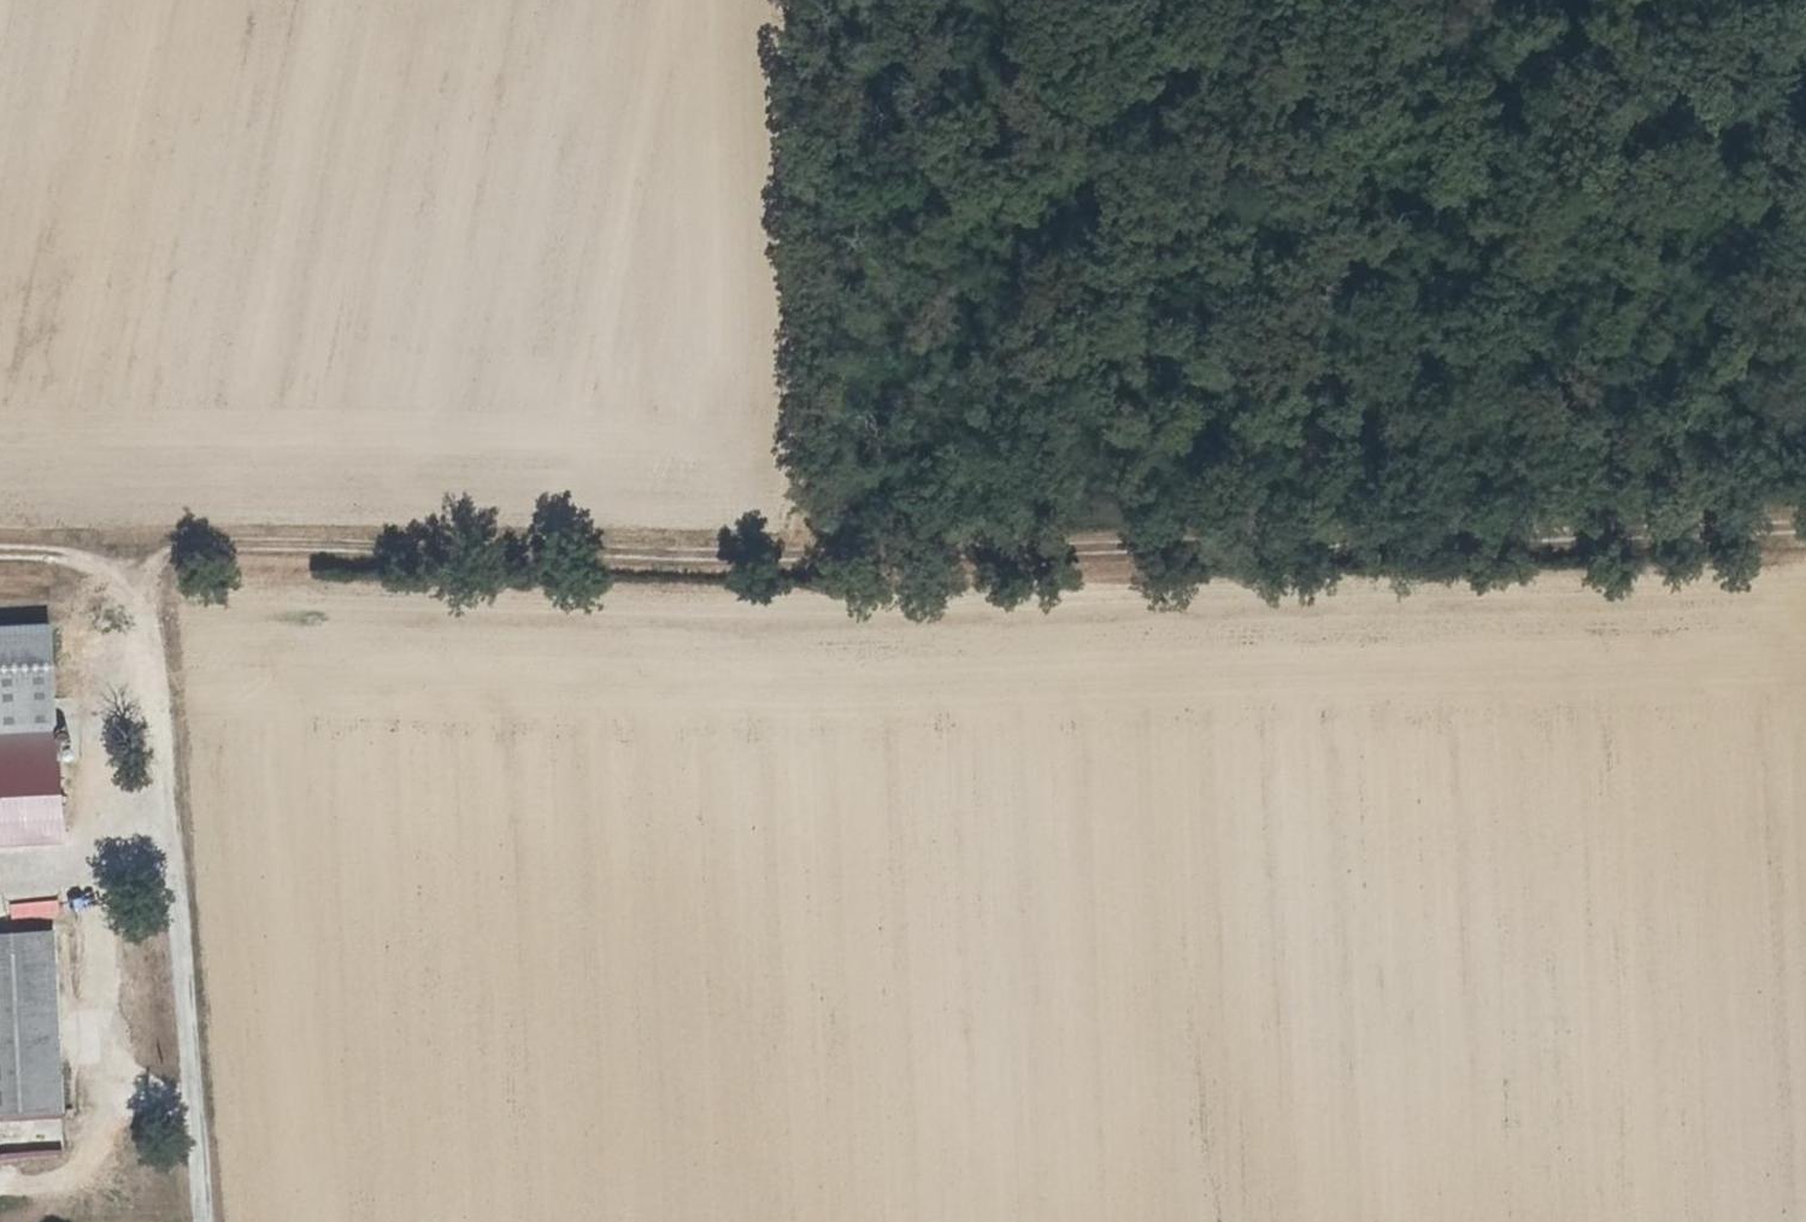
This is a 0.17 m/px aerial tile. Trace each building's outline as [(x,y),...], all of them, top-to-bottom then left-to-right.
[(45,752),(42,648),(0,648),(0,753),(45,752)] [(46,850),(45,752),(0,753),(0,850),(46,850)] [(47,870),(46,850),(0,850),(0,870),(47,870)] [(40,1124),(36,944),(0,944),(0,1125),(40,1124)]
